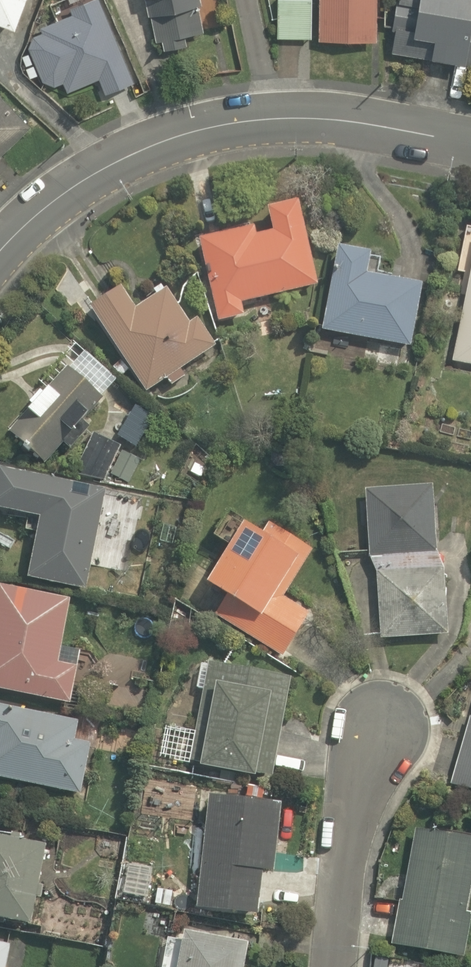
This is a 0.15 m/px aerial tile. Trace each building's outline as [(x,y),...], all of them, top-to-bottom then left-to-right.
[(18,23),(26,0),(0,0),(0,16),(18,23)] [(77,2),(37,17),(35,19),(33,21),(31,23),(29,25),(27,27),(26,30),(24,32),(23,35),(22,38),(22,41),(21,43),(21,46),(21,49),(21,52),(22,55),(22,58),(23,61),(24,63),(25,66),(27,68),(29,71),(30,73),(32,75),(34,77),(37,79),(39,81),(42,82),(44,83),(47,84),(50,85),(53,86),(56,86),(58,86),(61,86),(64,86),(67,92),(102,79),(107,92),(136,81),(105,0),(76,0),(77,2)] [(152,18),(159,56),(189,50),(186,37),(206,34),(199,0),(135,0),(138,20),(152,18)] [(281,38),(378,41),(379,0),(282,0),(281,38)] [(416,10),(398,8),(394,58),(412,60),(470,64),(470,61),(470,0),(417,0),(416,10)] [(37,120),(0,79),(0,153),(37,120)] [(267,205),(269,213),(270,221),(218,233),(216,225),(196,229),(218,325),(251,317),(248,304),(322,287),(304,205),(302,198),(267,205)] [(334,245),(318,330),(314,351),(361,359),(365,338),(413,347),(429,262),(334,245)] [(449,359),(470,364),(470,265),(449,359)] [(143,305),(129,284),(90,309),(146,395),(220,347),(178,282),(143,305)] [(29,407),(26,403),(4,426),(45,464),(105,401),(68,366),(29,407)] [(107,484),(110,476),(129,484),(139,459),(121,451),(125,442),(96,429),(78,472),(107,484)] [(18,516),(15,529),(37,533),(29,579),(86,589),(104,486),(0,468),(0,512),(18,516)] [(367,488),(371,576),(377,575),(380,639),(453,636),(449,547),(437,548),(434,485),(367,488)] [(260,531),(240,521),(207,587),(227,597),(216,619),(290,656),(313,609),(293,598),(316,551),(267,517),(260,531)] [(70,599),(0,586),(0,689),(73,702),(79,664),(59,661),(70,599)] [(158,759),(194,765),(270,779),(289,678),(212,664),(200,661),(195,688),(207,691),(200,727),(165,721),(158,759)] [(86,712),(0,703),(0,780),(92,794),(98,735),(83,733),(86,712)] [(454,781),(470,787),(470,729),(454,781)] [(265,874),(274,876),(285,803),(206,792),(190,908),(259,918),(265,874)] [(414,828),(392,943),(467,957),(470,933),(470,913),(467,912),(470,888),(470,838),(414,828)] [(0,834),(0,919),(39,926),(54,843),(0,834)] [(260,939),(179,929),(174,966),(256,966),(260,939)] [(0,940),(0,966),(8,966),(12,943),(0,940)]
